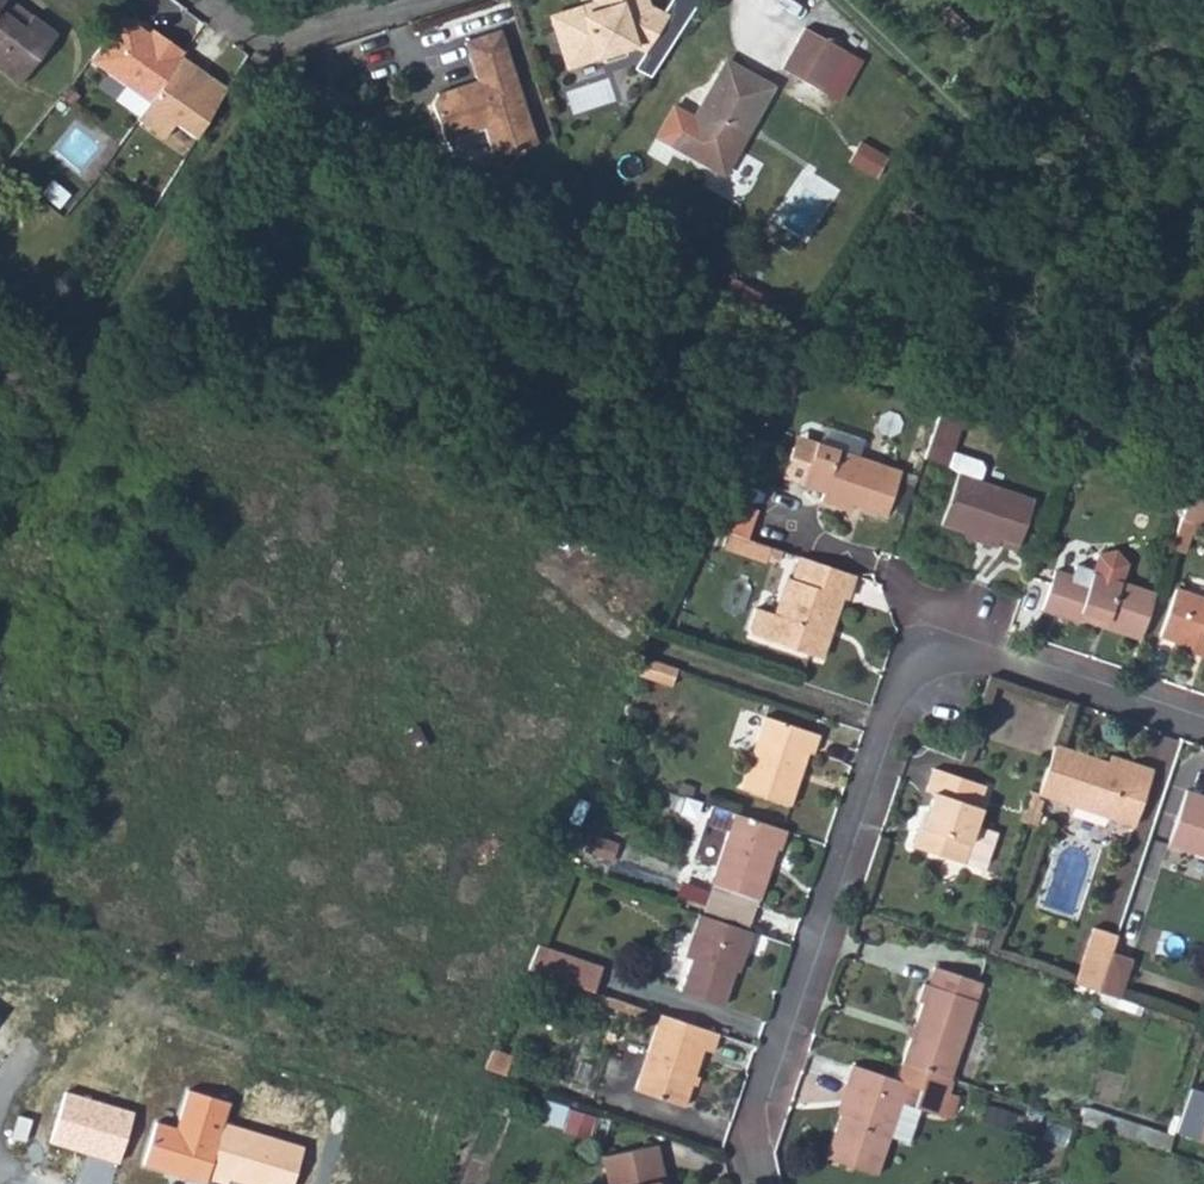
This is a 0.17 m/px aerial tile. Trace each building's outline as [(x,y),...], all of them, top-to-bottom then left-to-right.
[(0,3),(0,14),(21,30),(30,19),(5,0),(2,0),(0,3)] [(567,51),(634,31),(662,45),(683,11),(662,0),(556,0),(553,8),(567,51)] [(683,11),(690,0),(662,0),(683,11)] [(934,19),(955,40),(969,27),(948,6),(934,19)] [(19,84),(55,35),(31,17),(30,19),(21,30),(0,14),(0,70),(19,84)] [(123,16),(91,59),(147,100),(179,56),(183,51),(152,28),(148,34),(123,16)] [(801,85),(819,55),(830,63),(849,73),(859,57),(803,22),(773,69),(801,85)] [(508,26),(471,35),(480,75),(482,81),(461,86),(454,81),(439,85),(434,93),(443,132),(483,122),(491,152),(536,141),(508,26)] [(801,85),(813,93),(831,104),(849,73),(830,63),(819,55),(801,85)] [(147,100),(135,117),(162,137),(173,123),(194,137),(224,88),(179,56),(147,100)] [(676,149),(722,174),(770,88),(723,63),(676,149)] [(480,75),(454,81),(461,86),(482,81),(480,75)] [(922,457),(946,464),(955,474),(940,523),(977,535),(975,541),(994,548),(998,538),(1012,493),(979,482),(984,467),(980,459),(950,449),(963,412),(940,405),(922,457)] [(822,436),(860,449),(864,435),(826,422),(822,436)] [(831,509),(839,503),(848,506),(881,518),(897,471),(813,443),(797,488),(819,496),(816,504),(831,509)] [(1203,497),(1203,485),(1191,481),(1188,492),(1203,497)] [(1203,522),(1203,497),(1188,492),(1184,503),(1180,514),(1192,518),(1203,522)] [(998,538),(1015,544),(1030,499),(1012,493),(998,538)] [(831,509),(845,514),(848,506),(839,503),(831,509)] [(703,523),(745,537),(746,538),(753,518),(713,504),(703,523)] [(1170,543),(1182,547),(1192,518),(1180,514),(1170,543)] [(745,537),(741,548),(777,560),(781,550),(746,538),(745,537)] [(1051,566),(1039,605),(1074,617),(1076,613),(1077,607),(1102,615),(1101,622),(1139,635),(1154,591),(1117,578),(1124,560),(1112,547),(1095,551),(1090,566),(1073,561),(1070,572),(1051,566)] [(763,641),(813,657),(824,627),(829,629),(839,598),(844,600),(853,574),(799,556),(791,581),(784,579),(772,615),(763,641)] [(1198,646),(1203,648),(1203,595),(1175,585),(1160,632),(1174,637),(1172,644),(1195,652),(1198,646)] [(1076,613),(1101,622),(1102,615),(1077,607),(1076,613)] [(763,641),(772,615),(751,609),(744,629),(750,637),(763,641)] [(813,657),(818,659),(829,629),(824,627),(813,657)] [(1203,656),(1203,648),(1198,646),(1195,652),(1203,656)] [(678,667),(643,655),(637,673),(672,685),(678,667)] [(738,787),(787,804),(798,772),(805,751),(810,753),(817,734),(762,715),(738,787)] [(1038,791),(1132,823),(1151,767),(1111,754),(1108,761),(1054,742),(1038,791)] [(984,783),(933,766),(927,788),(935,791),(925,823),(920,822),(914,844),(963,860),(964,859),(981,865),(986,860),(996,829),(976,823),(981,806),(978,805),(984,783)] [(1203,854),(1203,793),(1185,787),(1166,841),(1203,854)] [(1028,821),(1032,823),(1037,810),(1032,808),(1028,821)] [(732,811),(708,882),(756,899),(773,849),(777,850),(784,828),(732,811)] [(689,957),(678,987),(720,1001),(737,951),(741,952),(750,928),(697,910),(690,933),(696,935),(689,957)] [(1071,981),(1096,990),(1109,950),(1115,932),(1090,925),(1071,981)] [(682,955),(689,957),(696,935),(690,933),(682,955)] [(527,967),(567,980),(576,954),(539,941),(527,967)] [(1129,957),(1109,950),(1096,990),(1115,997),(1129,957)] [(567,980),(593,989),(603,962),(576,954),(567,980)] [(900,1058),(948,1075),(981,978),(933,962),(927,980),(923,979),(916,997),(921,999),(900,1058)] [(659,1010),(633,1087),(682,1102),(702,1046),(710,1049),(717,1029),(659,1010)] [(900,1058),(895,1075),(849,1058),(842,1078),(846,1078),(822,1150),(874,1167),(899,1097),(936,1110),(948,1075),(900,1058)] [(1189,1089),(1175,1131),(1203,1141),(1203,1094),(1189,1089)] [(177,1128),(159,1122),(146,1165),(205,1183),(208,1173),(224,1122),(230,1103),(188,1090),(177,1128)] [(134,1113),(67,1092),(51,1143),(118,1164),(134,1113)] [(18,1115),(12,1136),(27,1140),(32,1118),(18,1115)] [(224,1122),(208,1173),(244,1183),(293,1183),(304,1147),(224,1122)] [(663,1182),(656,1144),(605,1154),(611,1183),(657,1183),(663,1182)]
